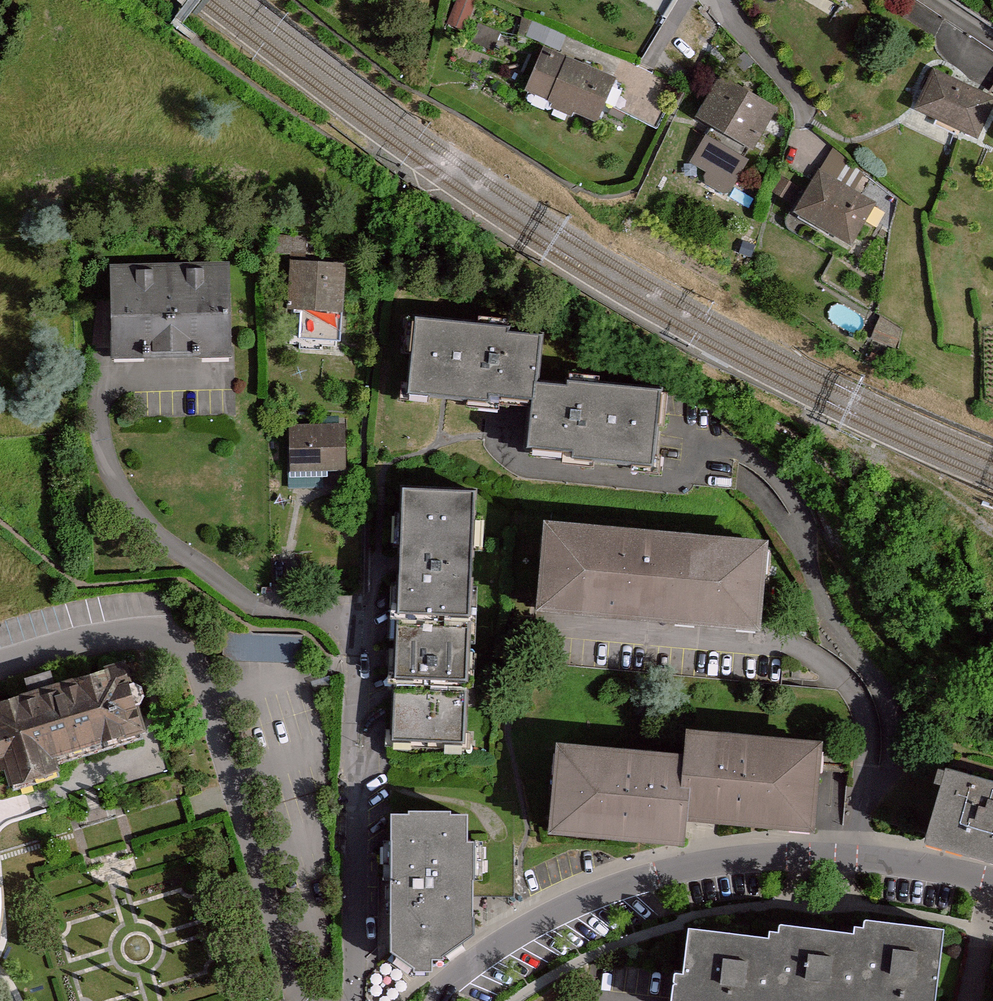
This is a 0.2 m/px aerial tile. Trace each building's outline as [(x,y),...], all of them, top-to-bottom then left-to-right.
[(560,46),(564,34),(528,20),(523,32),(560,46)] [(619,81),(548,53),(530,99),(601,126),(619,81)] [(935,72),(916,111),(979,140),(992,110),(992,98),(935,72)] [(777,109),(721,78),(697,121),(753,152),(777,109)] [(705,131),(692,160),(710,168),(704,181),(731,193),(750,151),(705,131)] [(881,200),(821,163),(790,214),(849,250),(881,200)] [(340,257),(282,257),(282,304),(341,303),(340,257)] [(230,270),(114,271),(113,354),(232,352),(230,270)] [(541,338),(415,318),(404,388),(531,409),(535,377),(541,338)] [(535,377),(531,409),(527,442),(656,457),(664,393),(535,377)] [(345,414),(287,410),(283,472),(341,476),(345,414)] [(476,494),(404,488),(395,607),(467,613),(476,494)] [(765,539),(547,520),(538,618),(756,636),(765,539)] [(475,621),(401,616),(397,676),(471,682),(475,621)] [(122,666),(0,705),(0,775),(4,774),(9,791),(59,775),(55,762),(143,734),(122,666)] [(471,691),(401,686),(397,736),(467,740),(471,691)] [(681,750),(552,737),(542,831),(672,844),(675,815),(814,829),(822,739),(684,726),(681,750)] [(923,834),(992,856),(992,784),(949,771),(923,834)] [(471,813),(390,812),(388,952),(423,968),(469,931),(471,813)] [(693,926),(689,966),(673,964),(669,1000),(934,1000),(942,930),(867,922),(866,932),(775,921),(773,935),(693,926)]
